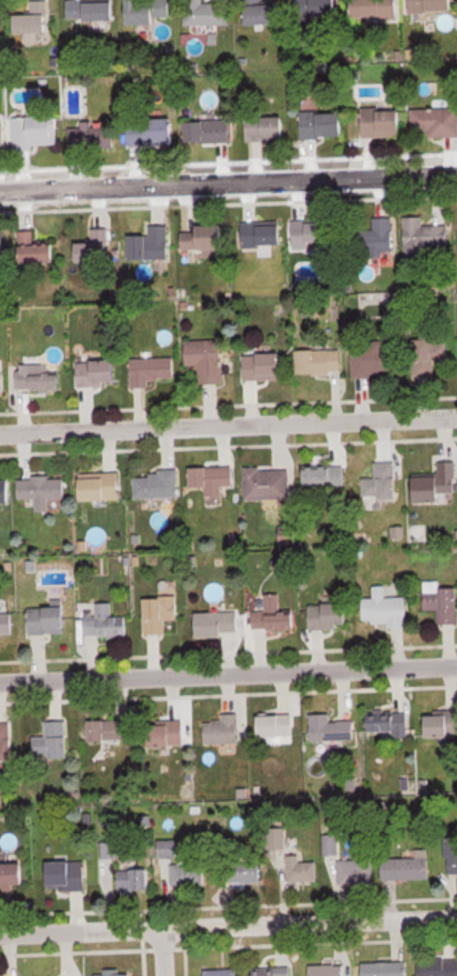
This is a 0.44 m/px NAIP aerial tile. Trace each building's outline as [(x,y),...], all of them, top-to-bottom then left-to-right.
[(48,33),(49,0),(32,0),(32,14),(15,13),(15,32),(48,33)] [(67,20),(115,20),(116,0),(67,0),(67,20)] [(126,22),(171,22),(171,0),(126,0),(126,22)] [(229,26),(230,2),(186,0),(185,23),(229,26)] [(246,0),(246,25),(279,25),(279,0),(246,0)] [(299,18),(357,15),(356,0),(340,0),(339,0),(298,0),(299,18)] [(369,19),(400,19),(400,0),(369,0),(369,19)] [(455,0),(410,0),(410,11),(455,12),(455,0)] [(456,137),(456,108),(412,108),(412,131),(430,131),(430,137),(456,137)] [(363,137),(402,137),(402,109),(363,109),(363,137)] [(344,111),(301,111),(301,138),(344,138),(344,111)] [(59,115),(14,115),(14,144),(59,144),(59,115)] [(247,115),(247,141),(286,141),(286,115),(247,115)] [(129,146),(175,144),(174,117),(128,119),(129,146)] [(231,118),(185,119),(186,143),(232,142),(231,118)] [(116,121),(70,121),(70,148),(116,148),(116,121)] [(404,217),(405,250),(450,248),(449,224),(424,225),(424,216),(404,217)] [(365,218),(366,256),(394,256),(394,217),(365,218)] [(294,262),(331,260),(330,222),(293,223),(294,262)] [(241,224),(241,246),(284,246),(284,224),(241,224)] [(227,225),(200,226),(200,232),(185,232),(185,252),(227,251),(227,225)] [(92,228),(92,242),(76,242),(76,262),(110,262),(110,228),(92,228)] [(36,232),(21,232),(22,264),(57,263),(57,242),(36,242),(36,232)] [(169,235),(130,235),(130,259),(169,259),(169,235)] [(187,365),(201,365),(201,384),(225,383),(224,340),(186,340),(187,365)] [(448,340),(414,341),(415,377),(435,376),(435,361),(448,361),(448,340)] [(399,349),(353,349),(353,376),(399,375),(399,349)] [(298,350),(298,374),(342,374),(342,350),(298,350)] [(245,380),(284,380),(284,353),(245,353),(245,380)] [(151,389),(151,380),(176,380),(175,358),(132,358),(132,389),(151,389)] [(117,359),(78,361),(79,387),(118,385),(117,359)] [(18,391),(62,391),(62,370),(18,370),(18,391)] [(364,500),(398,499),(397,462),(375,463),(375,478),(363,479),(364,500)] [(443,494),(456,494),(456,462),(440,462),(440,475),(415,475),(415,503),(443,503),(443,494)] [(306,487),(345,487),(345,466),(306,466),(306,487)] [(190,468),(191,489),(206,488),(207,499),(223,499),(222,487),(234,486),(234,467),(190,468)] [(292,468),(245,468),(245,500),(292,500),(292,468)] [(179,471),(150,471),(150,477),(135,477),(135,499),(179,499),(179,471)] [(122,501),(122,473),(82,474),(82,501),(122,501)] [(38,513),(59,513),(59,500),(66,499),(66,476),(19,477),(20,500),(37,500),(38,513)] [(12,504),(12,478),(0,478),(0,503),(12,504)] [(426,582),(426,611),(439,611),(439,624),(456,624),(456,588),(440,588),(440,582),(426,582)] [(365,597),(365,626),(409,626),(409,597),(387,597),(387,586),(374,586),(374,597),(365,597)] [(253,631),(297,630),(296,613),(282,613),(281,594),(266,595),(267,611),(252,612),(253,631)] [(145,597),(145,634),(166,634),(166,620),(178,620),(178,597),(145,597)] [(114,603),(97,603),(97,616),(85,616),(85,636),(129,636),(129,616),(114,616),(114,603)] [(309,630),(350,630),(350,603),(309,603),(309,630)] [(30,606),(30,634),(67,634),(67,606),(30,606)] [(15,637),(14,613),(0,614),(0,638),(15,637)] [(198,613),(198,635),(239,635),(239,613),(198,613)] [(368,735),(408,735),(408,712),(368,712),(368,735)] [(206,743),(240,743),(240,713),(223,713),(223,721),(206,721),(206,743)] [(425,714),(425,738),(456,738),(456,713),(425,714)] [(311,741),(355,741),(355,719),(331,719),(331,714),(311,714),(311,741)] [(261,737),(294,737),(294,715),(261,715),(261,737)] [(135,719),(90,720),(90,741),(136,741),(135,719)] [(149,720),(149,747),(185,747),(185,720),(149,720)] [(46,721),(46,737),(35,737),(35,758),(68,758),(68,721),(46,721)] [(13,723),(0,723),(0,761),(13,761),(13,723)] [(157,857),(176,857),(176,842),(157,842),(157,857)] [(115,843),(102,843),(103,858),(116,858),(115,843)] [(447,848),(447,875),(456,875),(456,848),(447,848)] [(417,859),(382,859),(383,880),(429,880),(429,850),(417,850),(417,859)] [(300,862),(300,856),(287,856),(287,883),(317,883),(317,862),(300,862)] [(338,861),(338,884),(373,884),(373,861),(338,861)] [(48,862),(48,892),(86,892),(86,862),(48,862)] [(26,865),(0,865),(0,889),(26,889),(26,865)] [(171,865),(171,886),(204,886),(204,865),(171,865)] [(149,870),(118,870),(118,892),(149,892),(149,870)] [(418,975),(456,975),(456,960),(418,960),(418,975)] [(363,963),(363,975),(408,975),(408,963),(363,963)] [(308,975),(345,975),(345,965),(308,965),(308,975)] [(292,967),(254,967),(254,975),(292,975),(292,967)]
